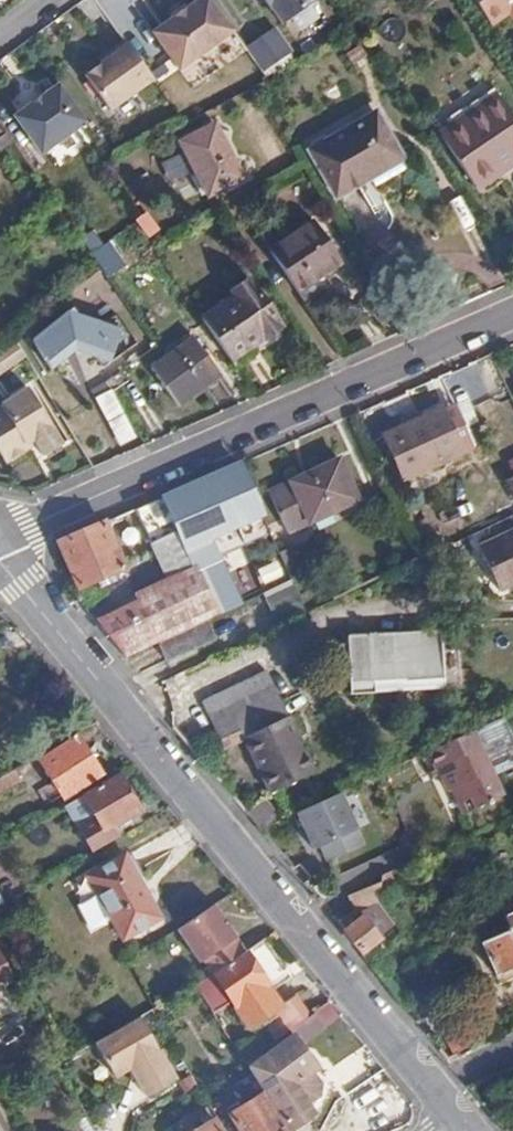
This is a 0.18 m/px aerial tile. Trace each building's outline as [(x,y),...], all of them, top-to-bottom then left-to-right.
[(149,32),(175,70),(229,31),(207,0),(194,0),(183,8),(170,17),(149,32)] [(267,4),(263,7),(277,25),(310,0),(265,0),(267,4)] [(512,0),(472,0),(489,24),(506,11),(512,7),(512,1),(512,0)] [(167,14),(170,17),(183,8),(181,4),(167,14)] [(277,27),(248,46),(265,70),(293,51),(277,27)] [(98,62),(81,73),(106,109),(149,79),(121,39),(103,51),(106,55),(98,62)] [(95,58),(98,62),(106,55),(103,51),(95,58)] [(27,104),(10,116),(37,153),(81,121),(55,84),(38,96),(40,98),(29,106),(27,104)] [(38,96),(27,104),(29,106),(40,98),(38,96)] [(498,98),(442,137),(478,191),(503,173),(500,169),(512,160),(512,119),(498,98)] [(407,156),(379,110),(316,150),(342,195),(407,156)] [(240,177),(211,124),(176,142),(204,196),(240,177)] [(272,254),(297,291),(342,260),(316,222),(272,254)] [(89,252),(101,272),(140,249),(128,229),(89,252)] [(201,320),(229,359),(277,325),(244,280),(226,293),(230,298),(201,320)] [(81,374),(113,348),(75,301),(20,347),(43,376),(66,357),(81,374)] [(217,370),(191,334),(148,365),(174,402),(217,370)] [(0,408),(0,452),(3,457),(11,458),(24,450),(26,444),(35,439),(45,453),(60,444),(25,388),(0,404),(0,407),(0,408)] [(110,390),(93,397),(114,447),(131,441),(110,390)] [(461,451),(441,409),(384,436),(403,478),(461,451)] [(505,460),(512,476),(503,479),(512,498),(512,457),(505,460)] [(356,498),(337,458),(269,489),(287,530),(356,498)] [(269,531),(239,462),(60,540),(79,586),(126,566),(112,532),(142,518),(148,531),(172,521),(191,565),(210,557),(269,531)] [(127,549),(141,540),(130,524),(116,533),(127,549)] [(512,528),(459,554),(480,599),(512,584),(512,530),(512,528)] [(289,580),(300,576),(288,547),(277,551),(289,580)] [(191,565),(99,623),(118,646),(126,655),(158,640),(207,618),(232,606),(210,557),(191,565)] [(207,618),(158,640),(166,657),(215,635),(207,618)] [(460,688),(460,630),(350,633),(350,689),(460,688)] [(237,721),(281,700),(284,698),(269,669),(204,701),(217,730),(237,721)] [(313,769),(281,700),(237,721),(269,791),(313,769)] [(428,750),(436,766),(446,764),(448,771),(441,774),(448,789),(451,788),(455,786),(466,809),(502,793),(494,773),(512,765),(512,750),(511,747),(512,746),(512,730),(506,714),(428,750)] [(97,773),(73,736),(37,761),(62,797),(97,773)] [(36,777),(31,763),(0,775),(0,791),(36,777)] [(446,764),(436,766),(432,769),(434,775),(441,774),(448,771),(446,764)] [(138,813),(117,777),(65,807),(91,852),(116,838),(110,829),(138,813)] [(461,811),(466,809),(455,786),(451,788),(461,811)] [(298,813),(326,863),(365,844),(339,792),(298,813)] [(166,919),(128,850),(85,874),(96,893),(76,904),(91,933),(111,922),(123,943),(166,919)] [(381,871),(378,881),(393,875),(388,868),(381,871)] [(220,907),(179,934),(202,964),(241,938),(220,907)] [(504,917),(509,927),(482,939),(485,949),(483,950),(498,984),(512,978),(512,913),(504,917)] [(346,933),(365,956),(383,939),(364,918),(346,933)] [(268,981),(245,948),(212,970),(231,1000),(247,1024),(279,1004),(265,983),(268,981)] [(2,964),(0,964),(0,1012),(21,1001),(22,996),(2,964)] [(231,1000),(212,970),(195,981),(213,1010),(231,1000)] [(8,1029),(0,1014),(0,1033),(8,1029)] [(140,1015),(94,1042),(113,1077),(130,1067),(133,1065),(141,1079),(137,1081),(146,1096),(176,1078),(140,1015)] [(292,1034),(246,1063),(265,1093),(285,1126),(311,1110),(307,1105),(320,1096),(320,1088),(311,1073),(315,1070),(292,1034)] [(364,1062),(338,1071),(345,1091),(371,1082),(364,1062)] [(130,1067),(137,1081),(141,1079),(133,1065),(130,1067)] [(393,1086),(360,1107),(372,1125),(404,1105),(393,1086)] [(9,1092),(0,1098),(0,1099),(5,1108),(15,1102),(9,1092)] [(285,1126),(265,1093),(232,1115),(242,1130),(288,1130),(285,1126)] [(311,1110),(285,1126),(288,1130),(289,1130),(314,1115),(311,1110)] [(195,1130),(222,1130),(215,1119),(195,1130)]
